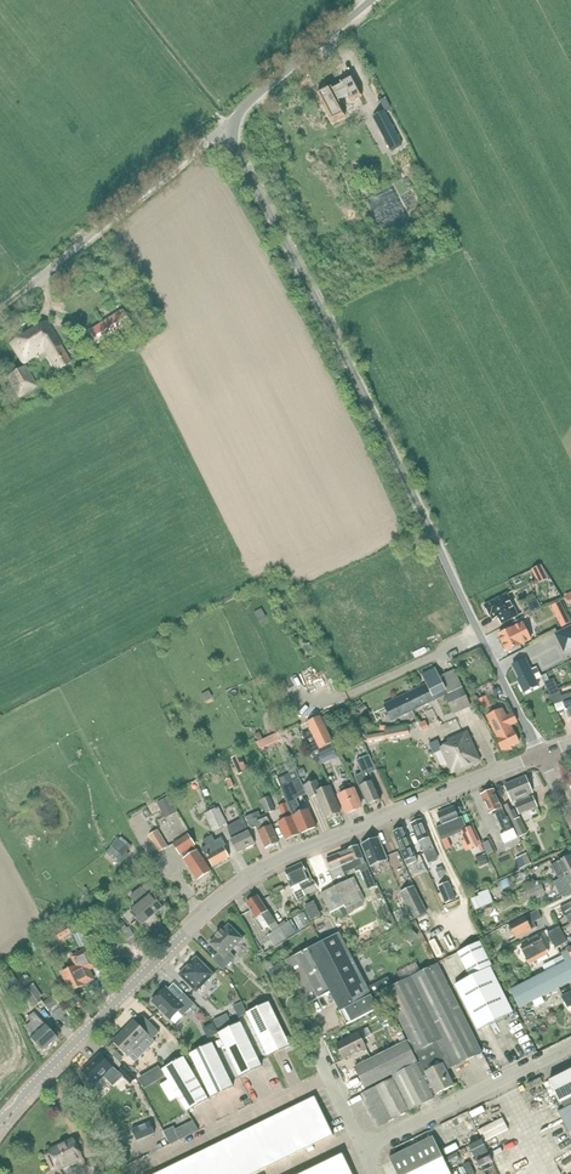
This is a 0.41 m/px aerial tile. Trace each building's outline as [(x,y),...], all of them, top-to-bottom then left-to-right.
[(320,92),(317,94),(321,101),(332,123),(345,116),(338,102),(348,96),(352,102),(362,96),(352,77),(341,83),(343,85),(332,91),(330,87),(320,92)] [(385,97),(378,100),(383,111),(391,108),(385,97)] [(402,146),(383,111),(374,116),(392,151),(402,146)] [(123,311),(90,332),(98,345),(131,324),(123,311)] [(70,363),(61,347),(46,322),(10,344),(23,364),(45,351),(57,371),(70,363)] [(18,398),(37,387),(25,366),(4,378),(10,389),(12,388),(18,398)] [(507,595),(510,593),(484,606),(490,616),(491,616),(493,621),(498,618),(501,624),(521,614),(518,616),(507,595)] [(527,604),(531,613),(541,608),(537,600),(527,604)] [(551,606),(562,627),(570,623),(560,602),(551,606)] [(528,639),(524,632),(521,624),(512,628),(499,635),(499,636),(498,638),(500,642),(503,643),(507,652),(521,645),(520,644),(528,639)] [(554,634),(564,653),(570,649),(570,626),(554,634)] [(533,675),(539,673),(536,668),(531,670),(525,659),(512,666),(521,683),(519,684),(524,693),(538,686),(533,675)] [(395,703),(386,708),(392,720),(401,715),(401,716),(448,694),(435,669),(423,675),(427,684),(394,700),(395,703)] [(562,696),(561,696),(554,679),(544,683),(555,705),(563,702),(564,705),(568,719),(570,718),(570,693),(562,696)] [(347,697),(350,690),(343,686),(339,693),(347,697)] [(448,694),(445,695),(453,714),(458,712),(471,707),(463,691),(462,688),(448,694)] [(488,698),(480,701),(487,717),(497,738),(497,739),(503,751),(519,743),(511,726),(517,723),(512,714),(502,719),(499,712),(492,715),(490,710),(493,708),(488,698)] [(327,731),(326,732),(319,718),(308,723),(315,737),(309,739),(317,756),(335,748),(327,731)] [(425,722),(420,724),(422,731),(428,728),(425,722)] [(295,725),(298,735),(305,733),(302,723),(295,725)] [(413,739),(420,735),(415,726),(408,730),(413,739)] [(408,729),(384,733),(385,738),(409,734),(408,729)] [(438,740),(430,744),(434,754),(442,750),(452,773),(479,761),(467,733),(448,741),(449,744),(441,748),(438,740)] [(263,740),(257,742),(261,750),(267,747),(263,740)] [(327,753),(319,757),(322,764),(330,760),(327,753)] [(238,755),(230,759),(232,765),(241,761),(238,755)] [(368,805),(381,799),(369,773),(375,770),(369,755),(356,761),(362,774),(355,777),(360,788),(360,787),(368,805)] [(300,778),(299,778),(296,771),(295,768),(288,771),(289,774),(277,779),(280,787),(300,834),(316,827),(308,809),(301,813),(295,799),(292,793),(304,788),(300,778)] [(302,768),(296,771),(299,778),(300,778),(306,775),(302,768)] [(526,778),(506,786),(513,803),(516,801),(518,806),(516,807),(519,814),(536,806),(533,799),(530,800),(528,796),(533,794),(526,778)] [(316,796),(326,819),(340,813),(330,788),(320,792),(316,782),(305,786),(310,799),(316,796)] [(349,783),(340,787),(343,794),(340,796),(347,814),(361,808),(353,790),(352,791),(349,783)] [(509,819),(508,820),(495,791),(482,796),(491,815),(495,813),(500,823),(504,833),(513,829),(509,819)] [(158,803),(164,812),(174,806),(168,797),(158,803)] [(269,798),(261,801),(267,815),(275,811),(269,798)] [(286,841),(299,835),(292,817),(291,817),(285,803),(279,806),(285,820),(278,823),(286,841)] [(220,828),(227,825),(218,807),(212,811),(220,828)] [(454,807),(446,811),(453,829),(456,834),(460,832),(469,850),(472,848),(481,844),(482,844),(473,826),(467,829),(462,818),(459,819),(454,807)] [(514,810),(508,813),(520,839),(528,836),(519,818),(518,819),(514,810)] [(213,831),(220,828),(212,811),(205,814),(213,831)] [(440,827),(436,829),(441,840),(447,838),(456,834),(453,829),(446,811),(437,814),(442,826),(440,827)] [(266,814),(261,817),(259,812),(245,818),(250,829),(260,825),(262,830),(258,831),(266,849),(279,844),(266,814)] [(254,845),(247,832),(248,831),(243,819),(227,827),(230,838),(231,838),(232,840),(231,841),(238,853),(254,845)] [(434,848),(430,837),(431,837),(423,820),(412,825),(419,842),(424,853),(434,848)] [(403,829),(393,833),(406,864),(417,860),(403,829)] [(149,835),(159,853),(168,847),(158,830),(149,835)] [(198,880),(210,871),(211,871),(197,851),(193,846),(194,845),(187,835),(173,845),(180,855),(181,854),(184,859),(184,860),(198,880)] [(213,867),(229,858),(223,848),(226,846),(221,838),(215,842),(212,836),(203,841),(206,847),(201,849),(206,857),(207,857),(213,867)] [(118,837),(107,850),(120,861),(132,848),(118,837)] [(447,838),(441,840),(445,850),(451,847),(447,838)] [(387,860),(383,850),(378,839),(361,847),(366,858),(367,857),(371,866),(387,860)] [(489,841),(482,844),(487,855),(494,852),(489,841)] [(376,886),(373,880),(366,863),(365,863),(359,847),(342,854),(349,872),(355,869),(356,872),(360,871),(368,890),(376,886)] [(424,853),(428,864),(439,859),(434,848),(424,853)] [(336,877),(349,872),(342,854),(329,859),(336,877)] [(486,855),(475,860),(479,869),(490,864),(486,855)] [(516,860),(521,870),(532,865),(527,855),(516,860)] [(553,866),(561,881),(570,875),(570,857),(553,866)] [(298,900),(302,898),(305,896),(319,889),(315,880),(313,881),(307,869),(305,870),(302,863),(285,871),(288,877),(286,879),(289,885),(292,885),(293,887),(292,888),(294,892),(298,900)] [(445,874),(442,867),(436,870),(439,876),(445,874)] [(556,883),(563,898),(570,894),(570,875),(561,881),(556,883)] [(492,882),(496,889),(506,884),(502,876),(492,882)] [(344,908),(344,909),(364,899),(355,878),(323,894),(326,902),(332,913),(344,908)] [(152,894),(156,891),(150,883),(143,888),(142,887),(130,896),(138,906),(131,912),(141,925),(163,908),(152,894)] [(448,883),(439,887),(446,903),(455,899),(448,883)] [(530,901),(544,896),(540,885),(526,890),(526,892),(519,894),(522,902),(529,900),(530,901)] [(413,920),(427,913),(414,886),(400,893),(413,920)] [(480,896),(471,899),(476,910),(477,910),(484,907),(480,896)] [(257,897),(247,905),(264,930),(269,926),(274,932),(268,936),(275,946),(287,938),(279,926),(276,922),(275,922),(257,897)] [(315,902),(307,906),(313,920),(321,916),(315,902)] [(560,908),(562,911),(564,917),(570,913),(570,903),(560,908)] [(486,910),(488,916),(495,914),(492,907),(486,910)] [(121,921),(128,917),(123,909),(117,913),(121,921)] [(532,931),(532,930),(536,927),(534,923),(542,918),(537,910),(525,917),(525,918),(510,926),(513,931),(517,938),(532,931)] [(300,930),(310,924),(304,913),(294,918),(300,930)] [(279,926),(287,938),(287,939),(299,931),(291,920),(286,924),(285,921),(279,926)] [(121,928),(131,945),(137,941),(132,931),(127,924),(121,928)] [(230,954),(243,940),(229,926),(222,933),(222,932),(221,933),(222,934),(218,937),(217,936),(217,937),(217,938),(210,945),(220,954),(214,960),(224,970),(235,959),(230,954)] [(67,927),(56,934),(60,940),(71,934),(67,927)] [(548,933),(556,949),(568,943),(560,927),(548,933)] [(388,978),(368,988),(339,932),(285,960),(308,1004),(330,992),(347,1025),(378,1008),(371,995),(384,989),(386,991),(388,990),(413,1039),(358,1065),(368,1087),(395,1074),(418,1062),(412,1051),(418,1049),(424,1061),(395,1075),(396,1077),(365,1092),(382,1126),(410,1112),(409,1111),(413,1110),(436,1098),(434,1094),(439,1091),(439,1093),(454,1086),(447,1071),(482,1053),(439,965),(421,974),(417,964),(398,972),(402,983),(393,988),(388,978)] [(529,965),(549,954),(540,937),(539,937),(538,935),(528,940),(529,942),(520,947),(529,965)] [(476,944),(458,953),(458,954),(470,977),(492,966),(480,942),(476,944)] [(93,980),(88,971),(97,967),(89,949),(71,957),(77,968),(76,968),(75,967),(62,974),(67,985),(70,984),(73,991),(84,986),(83,984),(93,980)] [(561,954),(566,964),(512,992),(520,1008),(533,1002),(541,997),(570,982),(570,949),(561,954)] [(179,976),(197,994),(214,976),(196,959),(179,976)] [(278,964),(266,970),(272,981),(283,975),(278,964)] [(466,979),(455,985),(478,1030),(512,1013),(489,967),(466,979)] [(9,987),(17,982),(11,974),(3,979),(9,987)] [(36,1006),(42,1001),(31,985),(25,990),(36,1006)] [(184,994),(178,1000),(166,988),(152,1002),(170,1020),(179,1012),(183,1016),(194,1005),(184,994)] [(560,997),(567,1009),(570,1007),(570,991),(560,997)] [(48,1011),(59,1004),(53,996),(43,1003),(48,1011)] [(541,997),(533,1002),(535,1007),(544,1003),(541,997)] [(247,1014),(268,1057),(290,1047),(269,1003),(247,1014)] [(44,1024),(37,1017),(34,1013),(28,1018),(31,1022),(26,1028),(33,1035),(31,1037),(44,1051),(57,1038),(45,1024),(44,1024)] [(228,1014),(214,1021),(218,1028),(231,1022),(228,1014)] [(134,1022),(114,1042),(134,1062),(155,1042),(153,1040),(160,1033),(146,1019),(139,1026),(135,1021),(134,1022)] [(213,1023),(204,1028),(208,1038),(218,1033),(213,1023)] [(219,1034),(240,1078),(262,1067),(241,1023),(219,1034)] [(359,1033),(336,1044),(344,1060),(367,1049),(359,1033)] [(221,1040),(216,1042),(219,1048),(224,1046),(221,1040)] [(191,1055),(212,1098),(234,1088),(213,1044),(191,1055)] [(101,1056),(84,1073),(96,1086),(114,1068),(101,1056)] [(184,1057),(162,1070),(187,1112),(208,1099),(184,1057)] [(124,1066),(119,1072),(132,1084),(137,1079),(124,1066)] [(552,1082),(562,1102),(570,1098),(570,1072),(552,1082)] [(315,1121),(324,1116),(315,1097),(306,1102),(315,1121)] [(306,1125),(315,1121),(306,1102),(297,1106),(306,1125)] [(558,1112),(570,1138),(570,1105),(558,1112)] [(297,1130),(306,1125),(297,1106),(288,1110),(297,1130)] [(288,1134),(297,1130),(288,1110),(279,1115),(288,1134)] [(279,1139),(288,1134),(279,1115),(270,1119),(279,1139)] [(325,1140),(334,1136),(324,1116),(315,1121),(325,1140)] [(270,1143),(279,1139),(270,1119),(261,1124),(270,1143)] [(173,1126),(164,1131),(171,1144),(180,1140),(199,1131),(194,1121),(175,1130),(173,1126)] [(315,1145),(325,1140),(315,1121),(306,1125),(315,1145)] [(137,1141),(155,1134),(151,1122),(132,1130),(137,1141)] [(261,1147),(270,1143),(261,1124),(251,1128),(261,1147)] [(306,1149),(315,1145),(306,1125),(297,1130),(306,1149)] [(252,1152),(261,1147),(251,1128),(242,1132),(252,1152)] [(297,1153),(306,1149),(297,1130),(288,1134),(297,1153)] [(423,1130),(381,1150),(383,1154),(425,1135),(423,1130)] [(243,1156),(252,1152),(242,1132),(233,1137),(243,1156)] [(288,1158),(297,1153),(288,1134),(279,1139),(288,1158)] [(446,1157),(435,1135),(391,1157),(400,1173),(454,1173),(446,1157)] [(233,1161),(243,1156),(233,1137),(224,1141),(233,1161)] [(279,1162),(288,1158),(279,1139),(270,1143),(279,1162)] [(53,1170),(61,1169),(82,1159),(72,1141),(53,1150),(46,1157),(53,1170)] [(224,1165),(233,1161),(224,1141),(215,1146),(224,1165)] [(270,1167),(279,1162),(270,1143),(261,1147),(270,1167)] [(464,1149),(473,1168),(486,1161),(477,1143),(464,1149)] [(215,1169),(224,1165),(215,1146),(206,1150),(215,1169)] [(261,1171),(270,1167),(261,1147),(252,1152),(261,1171)] [(206,1173),(215,1169),(206,1150),(197,1155),(206,1173)] [(261,1171),(252,1152),(243,1156),(251,1173),(255,1173),(261,1171)] [(343,1154),(302,1173),(352,1173),(343,1154)] [(206,1173),(197,1155),(188,1159),(195,1173),(206,1173)] [(243,1156),(233,1161),(240,1173),(251,1173),(243,1156)] [(513,1166),(509,1158),(492,1169),(495,1173),(501,1173),(513,1166)] [(188,1159),(179,1163),(184,1173),(195,1173),(188,1159)] [(87,1173),(107,1173),(99,1161),(86,1167),(84,1168),(87,1173)] [(233,1161),(224,1165),(229,1173),(240,1173),(233,1161)] [(179,1163),(170,1168),(173,1173),(184,1173),(179,1163)] [(224,1165),(215,1169),(217,1173),(229,1173),(224,1165)]
